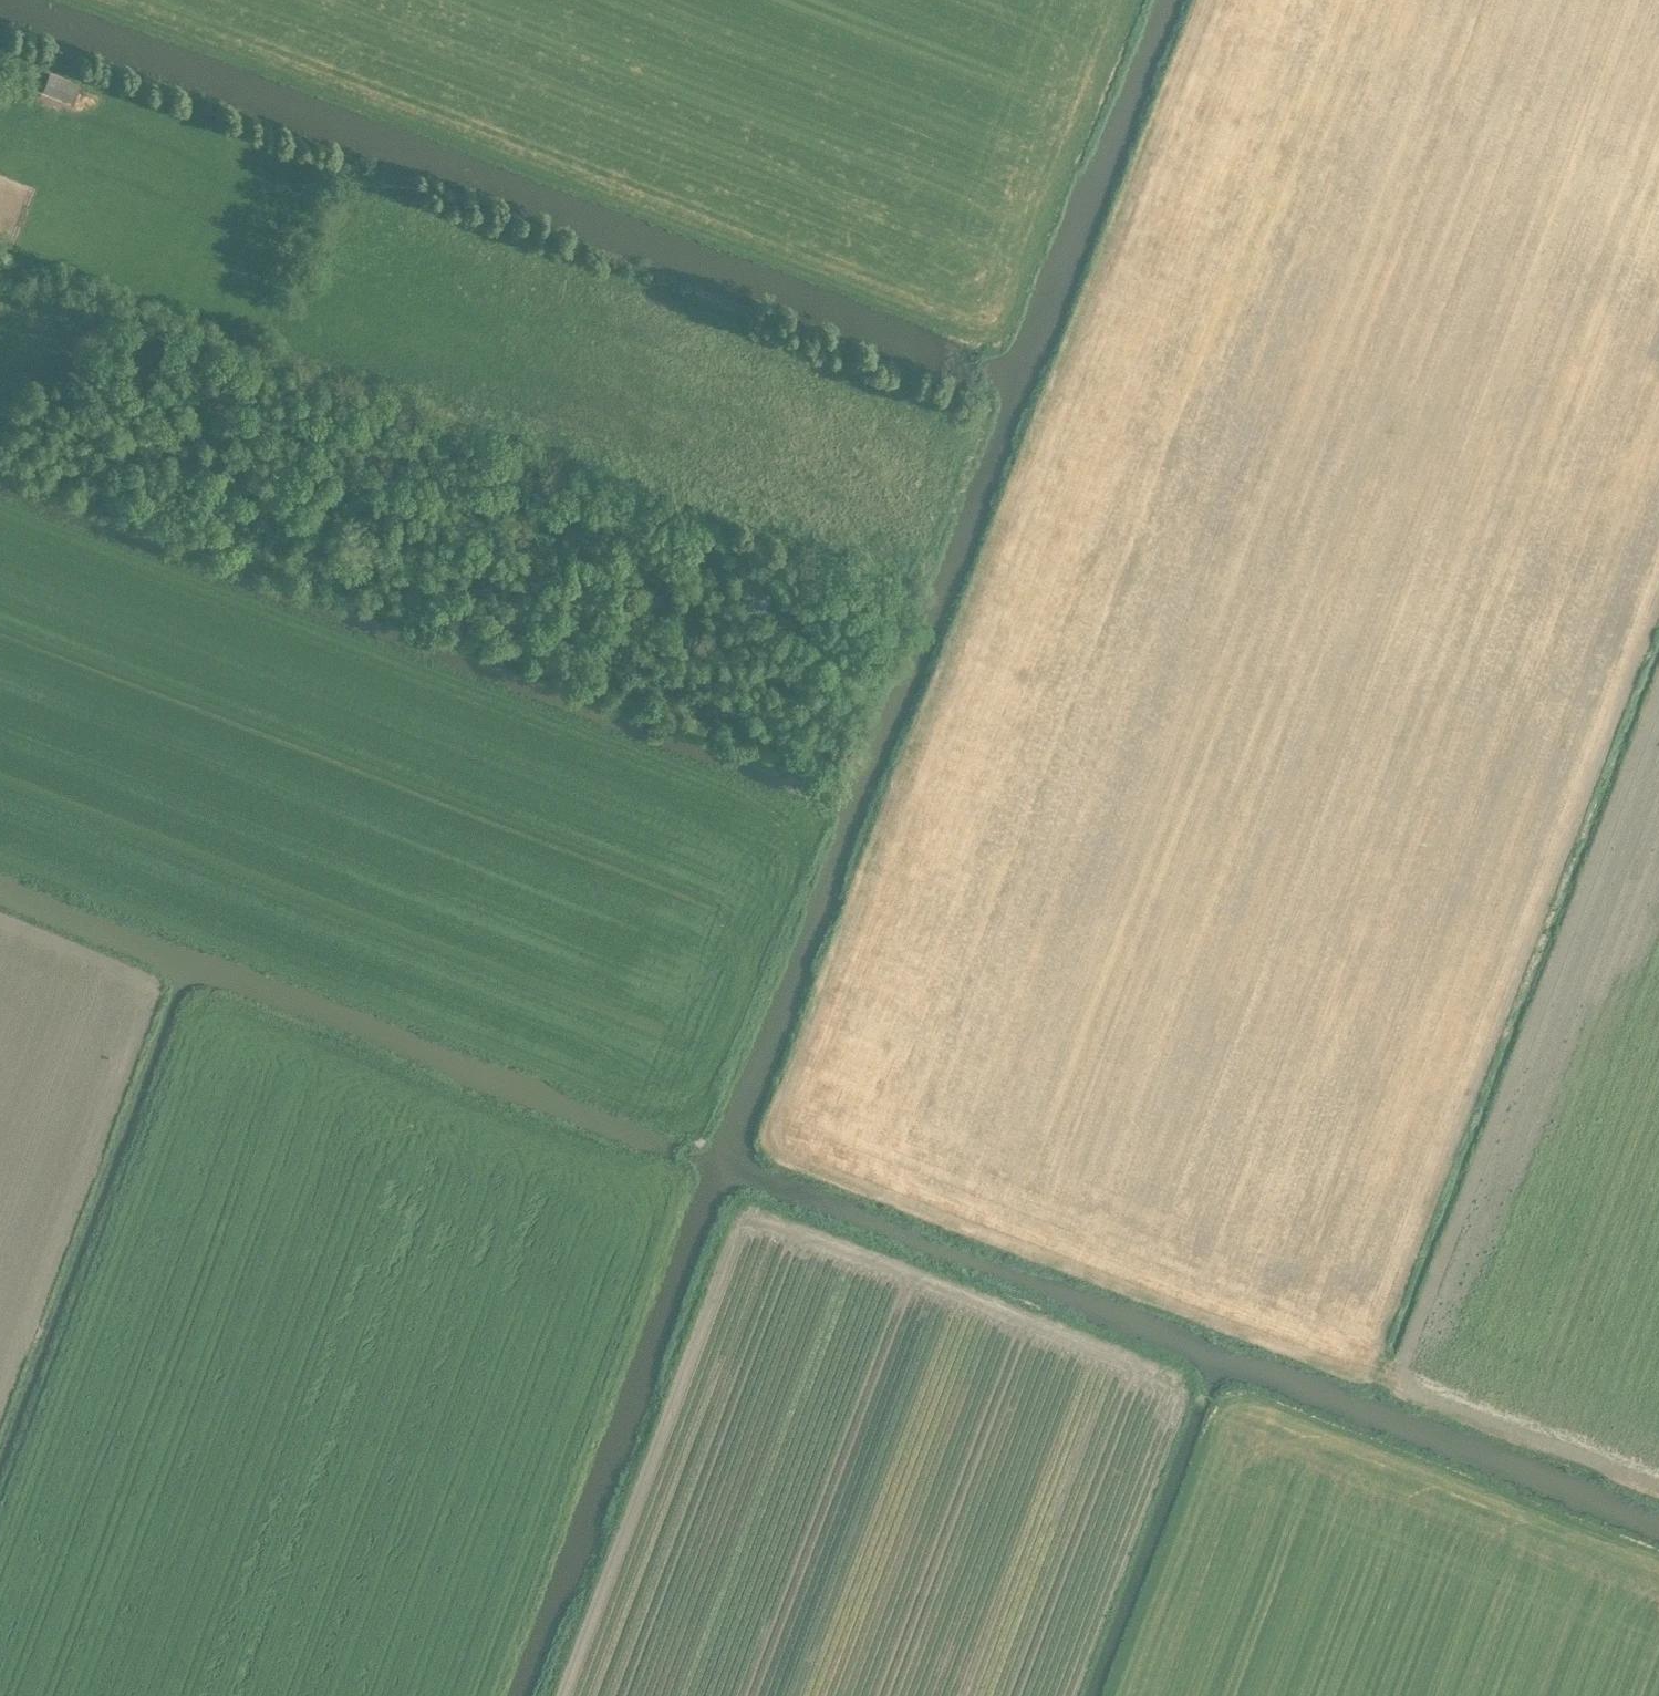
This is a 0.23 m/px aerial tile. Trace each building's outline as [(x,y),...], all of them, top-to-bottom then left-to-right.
[(75,105),(84,84),(51,70),(43,92),(75,105)]
